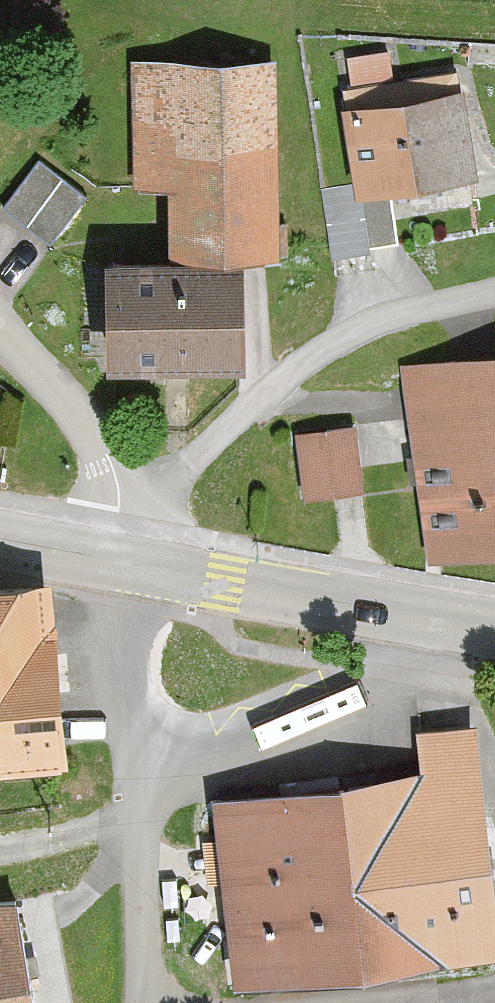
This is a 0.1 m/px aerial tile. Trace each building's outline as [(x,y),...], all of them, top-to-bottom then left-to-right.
[(267,63),(136,65),(138,183),(178,182),(180,252),(285,250),(285,222),(270,223),(267,63)] [(453,74),(348,91),(363,181),(468,164),(453,74)] [(39,158),(3,206),(50,242),(86,195),(39,158)] [(359,184),(323,190),(333,252),(398,241),(389,185),(359,189),(359,184)] [(238,263),(114,264),(114,356),(167,356),(167,365),(186,365),(186,356),(238,356),(238,263)] [(414,366),(426,453),(410,455),(414,479),(428,477),(438,547),(494,538),(494,354),(414,366)] [(352,427),(298,434),(306,494),(360,487),(352,427)] [(43,586),(0,589),(0,755),(56,751),(43,586)] [(477,846),(464,733),(421,738),(425,778),(344,788),(364,957),(488,942),(478,861),(491,859),(489,844),(477,846)] [(364,957),(344,788),(221,803),(241,972),(364,957)] [(0,902),(0,1002),(34,1002),(18,899),(0,902)]
